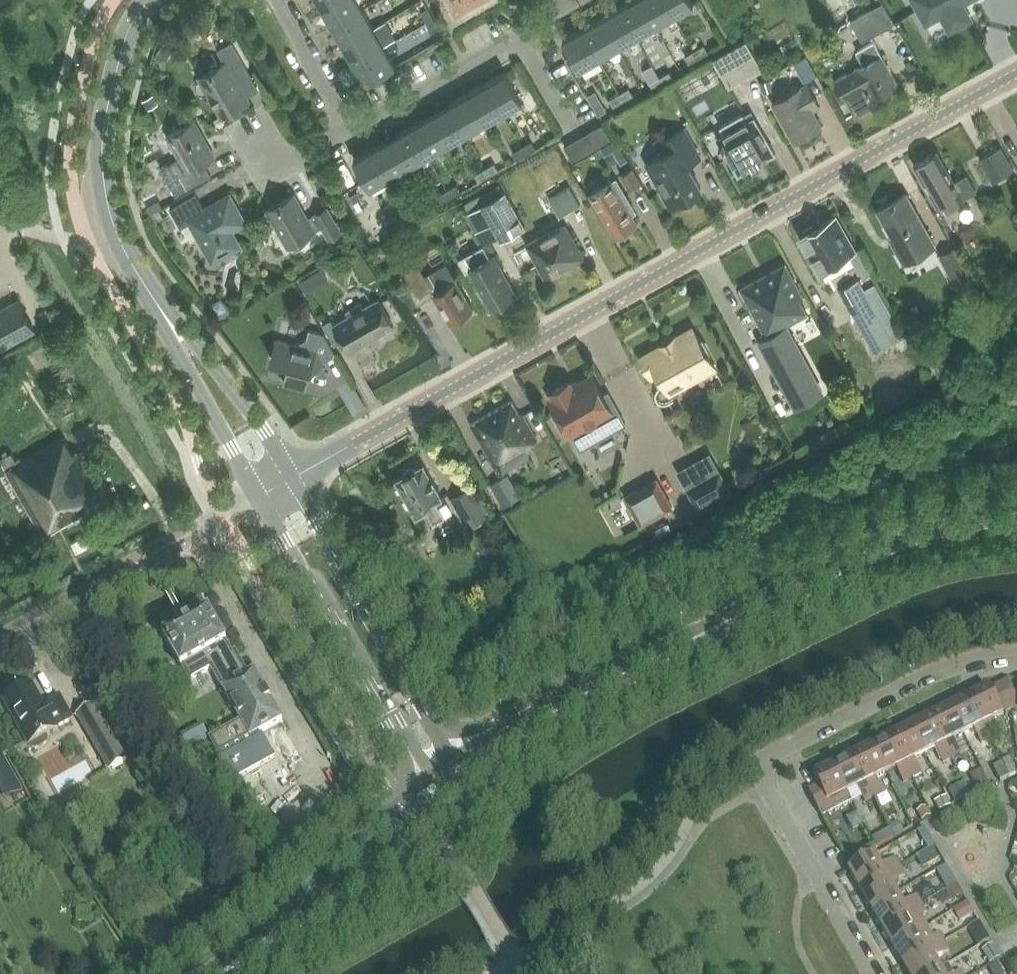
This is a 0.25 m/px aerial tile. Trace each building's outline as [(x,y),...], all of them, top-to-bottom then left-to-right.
[(322,7),(333,25),(363,8),(358,0),(334,0),(322,7)] [(641,0),(631,0),(620,7),(637,36),(656,25),(641,0)] [(666,0),(641,0),(656,25),(674,15),(666,0)] [(674,15),(694,4),(692,0),(666,0),(674,15)] [(927,24),(928,24),(927,22),(941,15),(950,32),(971,20),(966,10),(967,9),(965,6),(964,7),(962,3),(967,0),(913,0),(927,24)] [(877,6),(852,19),(863,41),(888,28),(877,6)] [(637,36),(620,7),(601,17),(618,47),(637,36)] [(344,44),(373,27),(363,8),(333,25),(344,44)] [(426,22),(434,18),(428,8),(421,12),(426,22)] [(618,47),(601,17),(582,28),(599,58),(618,47)] [(434,18),(426,22),(432,31),(439,27),(434,18)] [(373,27),(344,44),(354,63),(384,46),(373,27)] [(599,58),(582,28),(563,39),(580,69),(599,58)] [(169,34),(158,53),(167,58),(178,40),(169,34)] [(746,40),(713,59),(729,87),(763,68),(746,40)] [(846,96),(856,115),(878,102),(875,97),(899,84),(875,41),(858,50),(866,63),(837,79),(846,96)] [(249,101),(239,84),(252,76),(232,42),(218,51),(225,63),(210,71),(211,73),(200,80),(222,117),(249,101)] [(694,50),(699,57),(708,52),(704,44),(694,50)] [(384,46),(354,63),(366,82),(395,65),(384,46)] [(699,57),(694,50),(685,55),(689,62),(699,57)] [(805,56),(793,63),(805,82),(817,75),(805,56)] [(486,83),(503,112),(523,101),(506,72),(486,83)] [(660,77),(664,84),(674,79),(670,72),(660,77)] [(664,84),(660,77),(650,83),(654,90),(664,84)] [(769,79),(761,82),(764,93),(772,90),(769,79)] [(503,112),(486,83),(467,93),(484,123),(503,112)] [(773,102),(795,141),(823,126),(812,106),(818,103),(807,83),(773,102)] [(619,93),(623,100),(632,95),(628,88),(619,93)] [(484,123),(467,93),(449,104),(465,134),(484,123)] [(623,100),(619,93),(610,98),(614,105),(623,100)] [(153,95),(144,100),(148,108),(157,103),(153,95)] [(601,100),(593,105),(598,113),(606,109),(601,100)] [(465,134),(449,104),(430,115),(447,144),(465,134)] [(718,137),(738,172),(739,174),(741,173),(740,172),(753,165),(754,167),(762,163),(761,161),(774,153),(774,154),(776,153),(775,151),(774,151),(752,111),(744,115),(743,113),(721,126),(725,133),(718,137)] [(447,144),(430,115),(411,126),(428,155),(447,144)] [(168,136),(180,157),(161,168),(176,195),(211,175),(204,163),(214,157),(194,121),(168,136)] [(603,124),(565,145),(573,159),(611,138),(603,124)] [(428,155),(411,126),(392,136),(409,166),(428,155)] [(670,151),(653,161),(663,177),(657,180),(672,206),(702,188),(689,165),(701,158),(685,129),(664,141),(670,151)] [(409,166),(392,136),(374,147),(390,177),(409,166)] [(523,147),(527,154),(537,149),(533,141),(523,147)] [(1003,146),(981,158),(994,181),(1016,168),(1003,146)] [(390,177),(374,147),(354,158),(371,188),(390,177)] [(527,154),(523,147),(513,152),(517,160),(527,154)] [(913,164),(938,208),(945,204),(947,208),(976,191),(967,176),(954,183),(936,151),(913,164)] [(485,169),(489,176),(499,170),(495,163),(485,169)] [(489,176),(485,169),(475,174),(479,181),(489,176)] [(633,171),(622,177),(630,191),(641,185),(633,171)] [(151,200),(165,194),(157,178),(143,185),(151,200)] [(618,179),(591,195),(599,209),(598,210),(615,238),(639,224),(634,214),(637,212),(618,179)] [(448,190),(452,197),(461,192),(457,185),(448,190)] [(549,200),(559,218),(581,205),(570,187),(549,200)] [(452,197),(448,190),(438,195),(442,202),(452,197)] [(359,191),(351,195),(359,210),(364,208),(359,200),(363,198),(359,191)] [(484,206),(493,222),(503,239),(526,226),(507,193),(484,206)] [(196,194),(170,208),(181,228),(191,222),(213,260),(239,246),(230,230),(244,222),(229,196),(205,209),(196,194)] [(877,210),(896,245),(894,246),(904,263),(934,246),(905,194),(877,210)] [(268,210),(288,246),(323,227),(330,238),(341,232),(327,207),(307,219),(294,195),(268,210)] [(478,196),(463,204),(468,212),(475,209),(481,205),(483,204),(478,196)] [(159,200),(147,207),(150,213),(162,206),(159,200)] [(492,223),(481,205),(475,209),(468,212),(467,213),(476,231),(492,223)] [(413,216),(418,224),(427,218),(423,211),(413,216)] [(418,224),(413,216),(404,222),(408,229),(418,224)] [(803,236),(822,270),(855,252),(836,218),(815,230),(813,228),(804,233),(806,235),(803,236)] [(547,277),(572,263),(570,259),(580,254),(564,226),(529,246),(547,277)] [(391,242),(390,254),(403,255),(404,243),(391,242)] [(485,245),(460,259),(467,272),(471,270),(492,308),(516,294),(495,255),(492,257),(485,245)] [(380,247),(379,255),(389,256),(390,247),(380,247)] [(941,255),(957,283),(963,295),(976,287),(955,248),(941,255)] [(855,252),(850,255),(855,264),(863,278),(873,272),(860,249),(855,252)] [(412,289),(419,302),(434,294),(452,324),(457,320),(459,323),(471,316),(469,313),(474,310),(447,264),(425,277),(416,262),(401,271),(412,289)] [(743,289),(769,337),(761,341),(797,407),(823,392),(786,325),(808,313),(801,299),(803,298),(786,266),(743,289)] [(309,276),(300,281),(306,291),(315,286),(309,276)] [(858,280),(841,290),(876,353),(893,343),(858,280)] [(221,299),(210,305),(216,317),(219,315),(229,309),(232,308),(221,299)] [(323,324),(335,345),(343,340),(349,351),(394,325),(379,299),(364,308),(361,304),(347,312),(350,316),(335,325),(331,319),(323,324)] [(35,330),(18,300),(0,310),(0,349),(35,330)] [(278,340),(272,359),(290,364),(285,383),(306,389),(311,369),(320,372),(323,362),(334,356),(335,352),(324,333),(310,329),(307,338),(296,345),(278,340)] [(694,330),(641,359),(652,379),(660,374),(671,393),(716,368),(694,330)] [(556,396),(551,399),(558,411),(553,414),(563,431),(568,429),(570,432),(571,431),(574,436),(581,449),(626,423),(619,411),(608,392),(603,394),(593,375),(572,387),(569,382),(553,391),(556,396)] [(472,426),(499,475),(529,458),(524,447),(537,440),(524,417),(521,418),(513,402),(472,426)] [(8,471),(45,535),(104,501),(76,453),(73,454),(64,438),(8,471)] [(0,459),(0,464),(0,465),(3,464),(6,470),(23,461),(21,457),(16,459),(12,452),(9,454),(7,450),(3,453),(5,456),(0,459)] [(576,451),(557,454),(560,468),(570,466),(571,474),(580,472),(576,451)] [(396,481),(416,517),(427,511),(434,523),(445,517),(436,502),(443,499),(424,465),(416,469),(413,469),(412,467),(404,472),(405,473),(404,476),(396,481)] [(720,472),(688,489),(699,508),(730,491),(720,472)] [(491,484),(497,494),(504,507),(520,497),(507,475),(491,484)] [(657,479),(629,494),(626,496),(641,524),(672,506),(657,479)] [(473,488),(462,494),(451,500),(467,527),(488,515),(473,488)] [(561,599),(565,610),(579,604),(574,593),(561,599)] [(223,688),(248,674),(236,652),(233,654),(225,642),(227,641),(226,639),(210,611),(209,609),(207,610),(189,620),(190,622),(184,626),(183,624),(165,634),(163,635),(164,636),(180,665),(181,667),(183,666),(190,678),(189,678),(190,680),(192,679),(211,668),(223,688)] [(173,664),(164,669),(169,678),(178,673),(173,664)] [(248,674),(223,688),(223,689),(224,690),(242,722),(210,740),(219,754),(250,736),(251,738),(252,737),(281,720),(281,721),(282,720),(282,718),(281,718),(271,700),(272,700),(272,699),(269,700),(265,692),(267,691),(266,689),(265,690),(255,672),(255,671),(253,671),(248,674)] [(1012,710),(1009,680),(991,689),(990,687),(970,697),(986,729),(987,729),(995,725),(993,720),(1012,710)] [(1009,680),(1012,710),(1016,711),(1016,682),(1009,680)] [(4,700),(29,746),(31,744),(33,747),(36,748),(46,743),(47,740),(45,737),(58,730),(56,727),(72,719),(60,697),(44,705),(32,685),(4,700)] [(987,729),(986,729),(970,697),(951,707),(964,734),(975,729),(982,743),(991,738),(987,729)] [(95,705),(77,715),(109,771),(126,761),(95,705)] [(954,739),(964,734),(951,707),(931,716),(952,758),(961,753),(954,739)] [(943,762),(952,758),(931,716),(912,726),(925,753),(936,748),(943,762)] [(915,759),(925,753),(912,726),(893,736),(913,777),(922,773),(915,759)] [(893,736),(873,746),(887,773),(897,768),(904,782),(913,777),(893,736)] [(876,778),(887,773),(873,746),(854,755),(874,797),(883,792),(876,778)] [(865,801),(874,797),(854,755),(834,765),(848,792),(858,787),(865,801)] [(1002,760),(1010,776),(1016,773),(1010,757),(1002,760)] [(0,761),(0,770),(15,798),(23,794),(4,758),(0,761)] [(1001,781),(1009,777),(1003,763),(994,767),(1001,781)] [(853,802),(848,792),(834,765),(814,775),(820,786),(809,791),(820,812),(823,817),(853,802)] [(982,770),(971,775),(980,792),(990,786),(982,770)] [(966,786),(952,793),(957,803),(971,796),(966,786)] [(946,796),(935,801),(940,811),(951,806),(946,796)] [(926,808),(918,812),(923,820),(931,816),(926,808)] [(898,821),(890,826),(896,836),(904,831),(898,821)] [(890,827),(882,832),(887,841),(895,836),(890,827)] [(929,835),(922,840),(927,849),(935,845),(929,835)] [(854,846),(844,852),(850,863),(860,857),(854,846)] [(932,848),(922,854),(928,864),(938,858),(932,848)] [(875,855),(849,870),(861,890),(901,866),(896,858),(882,866),(875,855)] [(946,865),(937,871),(943,881),(953,875),(946,865)] [(906,875),(901,866),(861,890),(871,908),(898,893),(892,883),(906,875)] [(948,889),(946,890),(952,901),(963,895),(957,884),(948,889)] [(898,893),(871,908),(882,927),(922,904),(917,895),(903,903),(898,893)] [(974,913),(968,902),(954,911),(960,921),(974,913)] [(893,946),(926,927),(921,916),(927,912),(922,904),(882,927),(893,946)] [(90,906),(77,906),(77,920),(90,920),(90,906)] [(893,946),(904,965),(944,942),(939,933),(932,937),(926,927),(893,946)] [(985,931),(974,937),(980,946),(990,940),(985,931)] [(904,965),(909,973),(931,973),(941,968),(936,958),(949,950),(944,942),(904,965)] [(993,945),(983,950),(991,963),(1000,958),(993,945)] [(948,964),(941,968),(931,973),(954,973),(948,964)] [(990,969),(993,973),(1005,973),(999,964),(990,969)]
